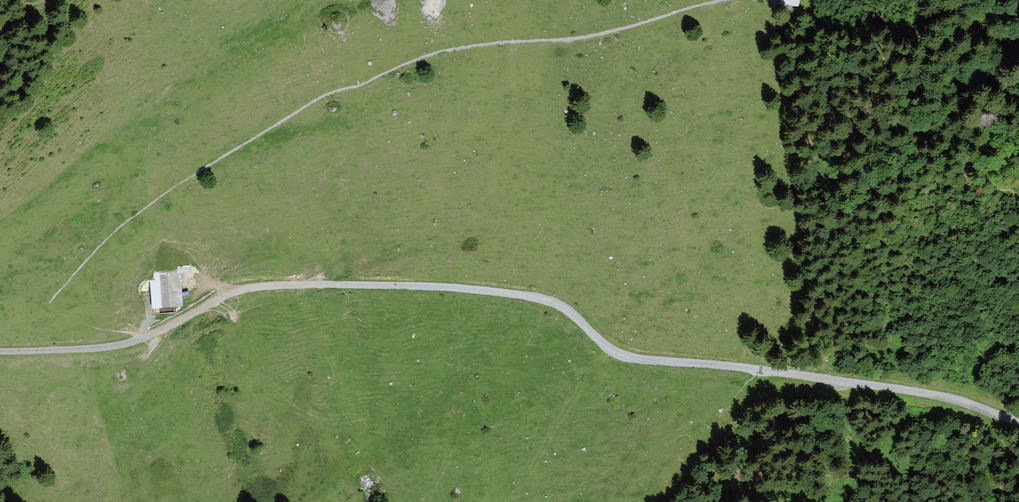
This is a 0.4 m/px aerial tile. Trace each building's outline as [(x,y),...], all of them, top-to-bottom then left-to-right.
[(180,273),(154,275),(157,307),(183,305),(180,273)]
